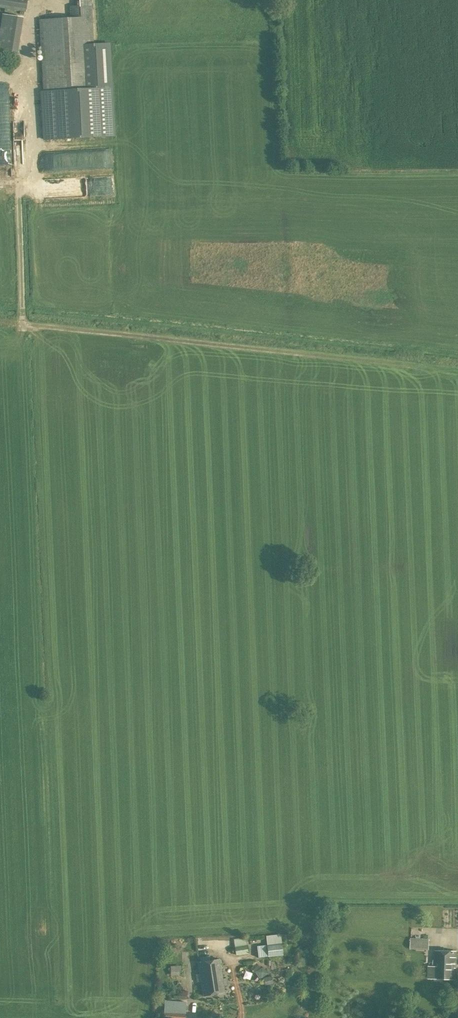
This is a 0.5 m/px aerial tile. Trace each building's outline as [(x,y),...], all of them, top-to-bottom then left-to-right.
[(27,0),(0,0),(0,8),(26,12),(27,0)] [(70,18),(39,19),(43,91),(40,91),(43,140),(116,136),(110,43),(93,44),(91,0),(80,0),(80,1),(77,1),(77,6),(70,6),(70,18)] [(22,17),(2,14),(0,28),(0,54),(16,57),(22,17)] [(268,957),(283,955),(280,934),(265,935),(267,944),(257,946),(258,957),(268,956),(268,957)] [(249,953),(245,937),(232,940),(234,948),(231,948),(232,953),(235,952),(236,956),(249,953)] [(429,950),(429,938),(410,938),(410,949),(429,950)] [(455,968),(456,952),(435,951),(434,967),(436,967),(436,978),(453,979),(453,968),(455,968)] [(210,961),(210,957),(200,958),(201,962),(199,962),(200,974),(196,974),(197,982),(201,981),(204,996),(224,993),(223,985),(227,985),(226,978),(222,978),(219,959),(210,961)] [(256,962),(252,966),(256,971),(260,967),(256,962)] [(170,975),(181,975),(181,965),(170,966),(170,975)] [(256,971),(255,972),(259,979),(268,973),(263,966),(256,971)] [(265,985),(273,983),(271,976),(263,978),(265,985)] [(186,1001),(172,1001),(172,997),(164,996),(164,1009),(161,1009),(161,1017),(185,1017),(186,1001)]
